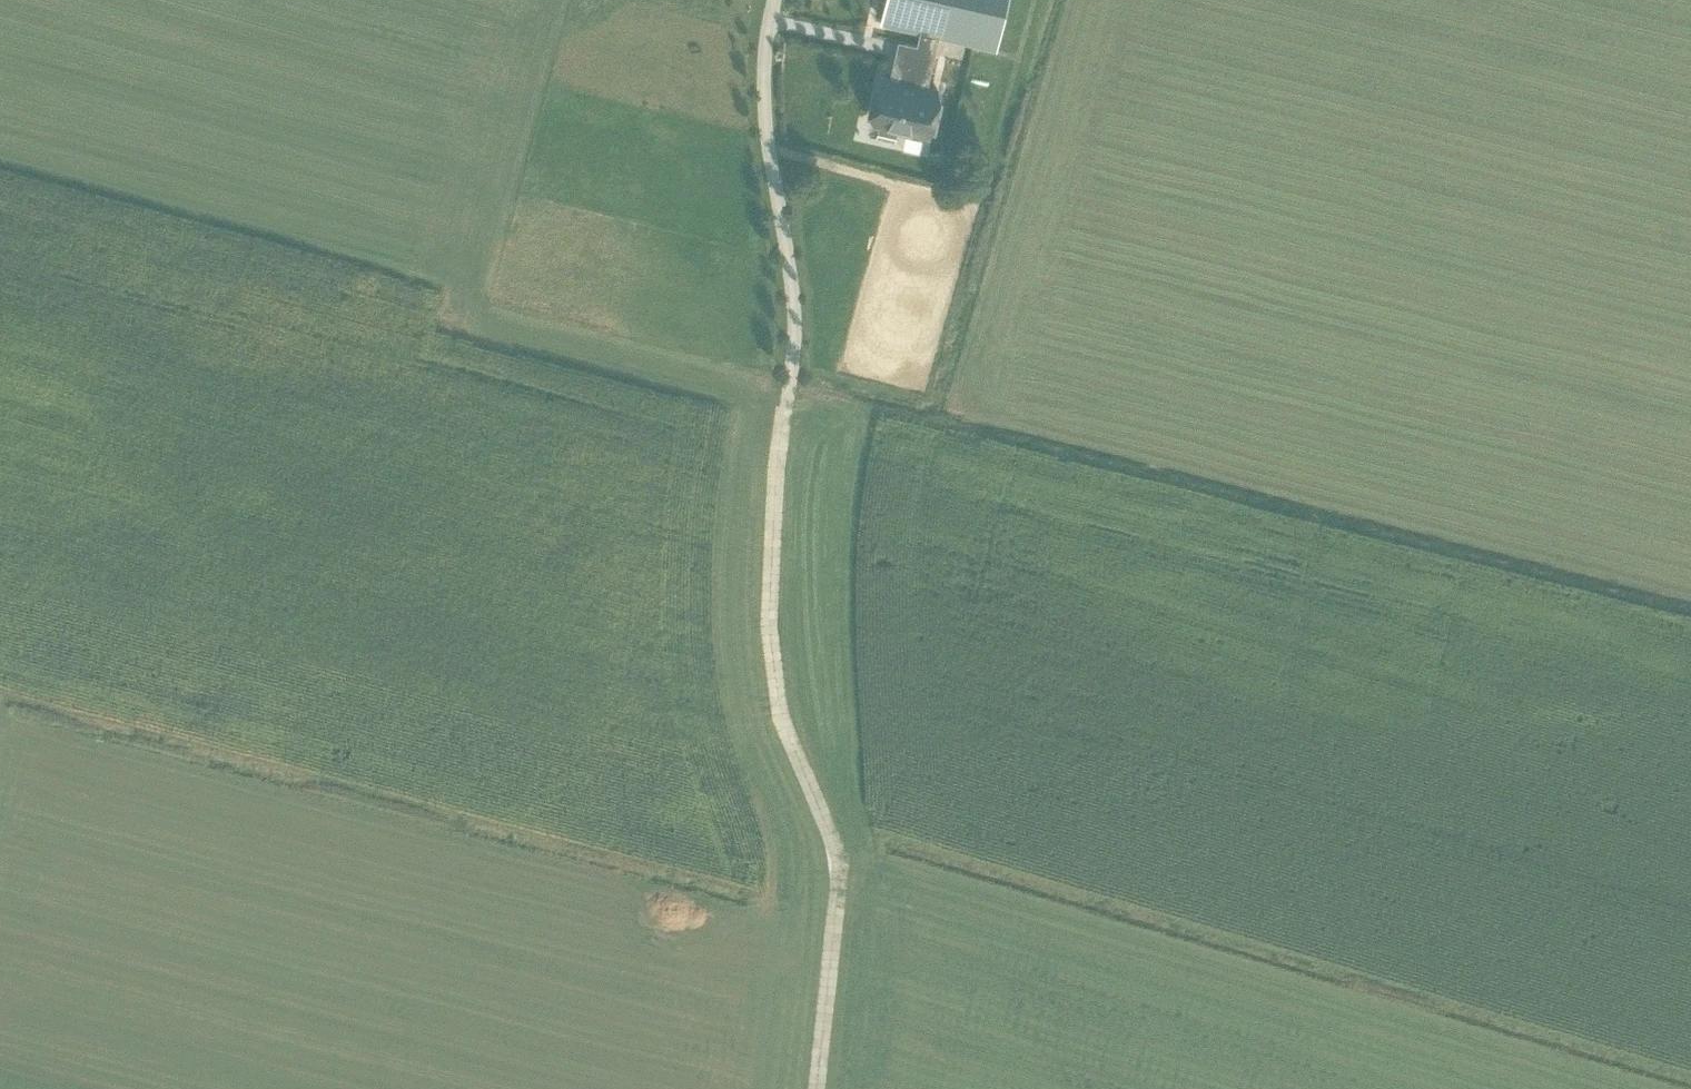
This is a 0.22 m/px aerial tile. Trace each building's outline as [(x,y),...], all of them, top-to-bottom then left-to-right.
[(996,48),(1007,0),(885,0),(880,22),(919,31),(916,44),(897,40),(889,78),(882,76),(872,122),(879,124),(876,137),(895,142),(898,128),(926,135),(937,89),(927,86),(939,35),(996,48)]
